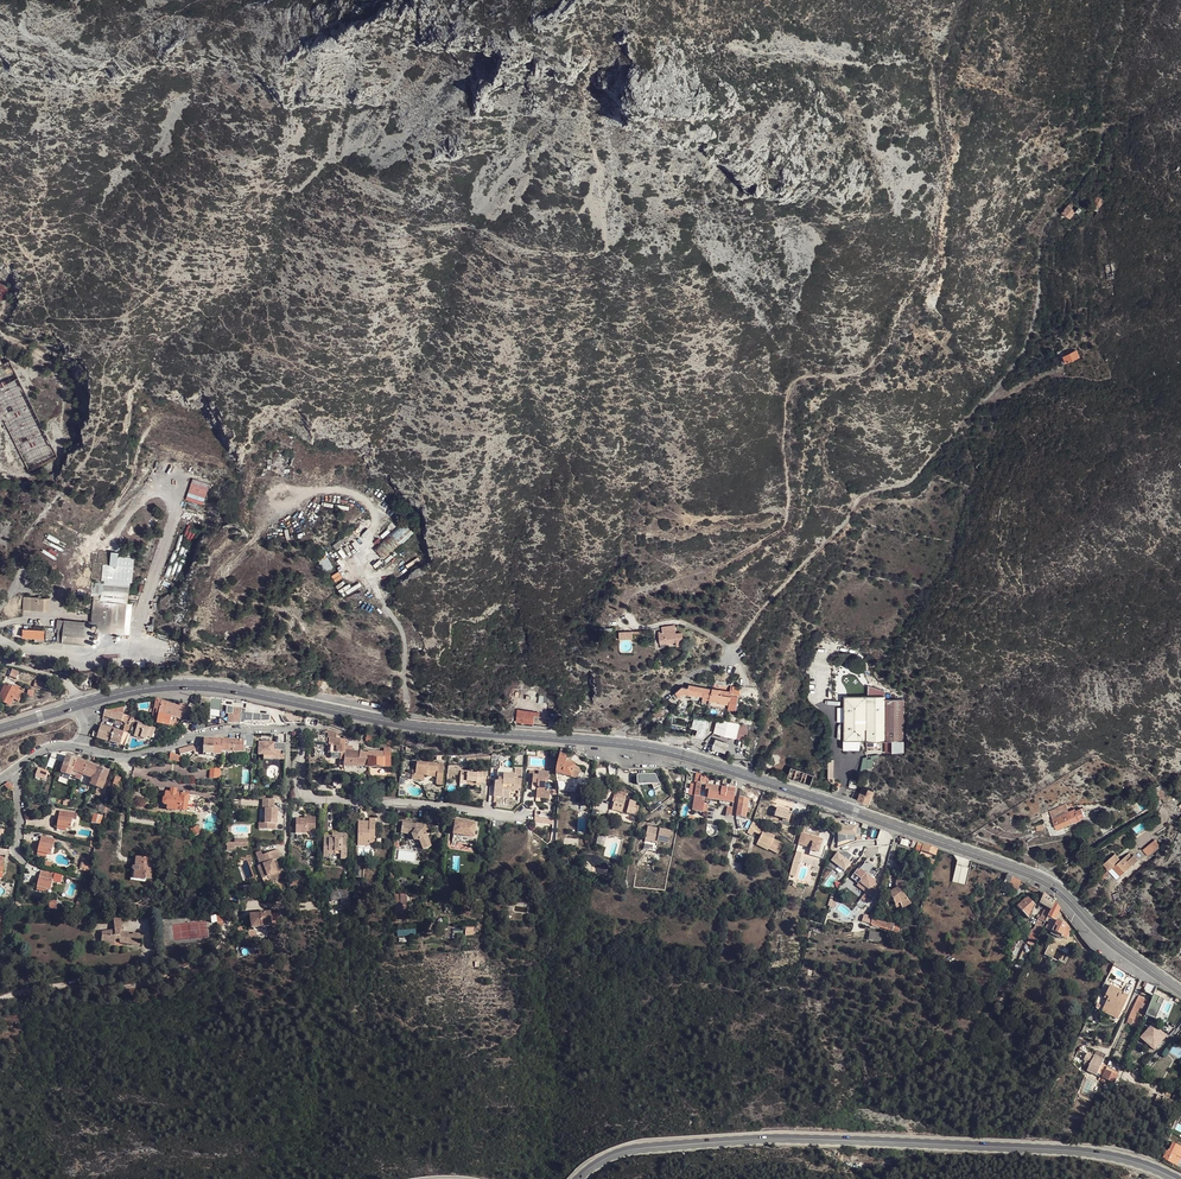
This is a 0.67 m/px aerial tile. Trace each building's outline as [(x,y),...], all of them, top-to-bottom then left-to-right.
[(1041,146),(1046,152),(1058,140),(1052,134),(1041,146)] [(1096,212),(1103,200),(1096,196),(1092,202),(1091,209),(1096,212)] [(1070,202),(1067,205),(1075,211),(1077,208),(1070,202)] [(1061,213),(1069,219),(1075,211),(1067,205),(1061,213)] [(1111,263),(1105,265),(1108,280),(1114,278),(1111,263)] [(10,290),(0,283),(0,302),(10,290)] [(8,350),(6,356),(29,368),(32,362),(8,350)] [(1079,358),(1076,350),(1069,352),(1066,354),(1063,355),(1066,363),(1079,358)] [(58,454),(9,360),(1,364),(0,364),(0,409),(30,469),(58,454)] [(202,506),(210,485),(193,478),(185,500),(202,506)] [(375,546),(386,558),(414,533),(403,521),(375,546)] [(131,583),(134,558),(118,557),(118,551),(111,550),(109,563),(104,563),(102,577),(94,578),(92,595),(93,595),(90,621),(94,622),(94,630),(129,635),(133,604),(128,603),(130,582),(131,583)] [(328,555),(319,559),(325,570),(333,566),(328,555)] [(24,595),(24,607),(50,608),(51,602),(50,596),(39,595),(38,595),(24,595)] [(93,644),(94,630),(94,622),(90,621),(58,619),(56,627),(58,628),(57,640),(93,644)] [(23,627),(22,634),(35,636),(43,636),(44,629),(23,627)] [(660,641),(676,639),(676,632),(675,627),(668,628),(660,629),(660,641)] [(617,638),(632,638),(632,629),(617,630),(617,638)] [(3,674),(7,675),(9,667),(0,664),(0,683),(3,674)] [(12,667),(10,674),(18,676),(19,669),(12,667)] [(35,680),(34,684),(48,688),(49,684),(35,680)] [(0,692),(0,699),(10,703),(13,697),(18,700),(23,691),(19,689),(21,686),(16,683),(14,686),(6,681),(0,692)] [(687,687),(682,686),(674,692),(678,695),(680,693),(683,692),(688,693),(687,695),(695,696),(695,694),(709,696),(710,691),(710,688),(688,684),(687,687)] [(731,691),(730,694),(738,695),(739,686),(730,685),(729,690),(731,691)] [(708,703),(735,709),(737,699),(730,698),(730,695),(718,693),(718,688),(711,687),(711,691),(710,691),(709,696),(708,703)] [(865,694),(842,694),(843,739),(859,738),(865,738),(865,694)] [(884,694),(865,694),(865,738),(903,738),(902,695),(884,694)] [(218,697),(212,696),(210,707),(221,708),(222,698),(218,697)] [(154,720),(155,723),(158,723),(160,715),(162,701),(156,699),(155,708),(156,709),(155,715),(153,715),(153,717),(154,720)] [(162,701),(160,715),(173,717),(172,717),(179,718),(181,720),(190,705),(181,703),(181,705),(162,701)] [(655,718),(662,711),(658,706),(651,713),(655,718)] [(242,708),(241,723),(271,721),(271,713),(247,711),(247,708),(242,707),(242,708)] [(99,736),(127,744),(134,726),(135,722),(131,721),(133,717),(128,715),(125,714),(124,713),(116,711),(106,708),(105,715),(130,722),(130,724),(127,723),(125,732),(102,725),(100,732),(99,736)] [(242,708),(232,708),(231,722),(241,723),(242,708)] [(516,720),(533,721),(533,714),(539,715),(538,712),(517,710),(516,720)] [(549,726),(550,716),(539,715),(533,714),(533,721),(532,724),(549,726)] [(160,715),(158,723),(171,725),(172,717),(173,717),(160,715)] [(693,721),(691,727),(696,729),(703,731),(706,719),(694,716),(693,721)] [(740,724),(718,719),(714,732),(736,738),(740,724)] [(156,727),(138,722),(134,736),(141,738),(141,737),(147,739),(148,736),(153,737),(156,727)] [(197,722),(198,728),(195,729),(195,730),(209,727),(208,723),(197,722)] [(696,729),(694,736),(700,738),(703,731),(696,729)] [(223,739),(205,738),(205,746),(205,752),(222,753),(223,750),(223,739)] [(344,766),(368,766),(369,753),(346,751),(347,740),(338,739),(334,739),(329,738),(328,753),(339,754),(339,759),(344,759),(344,766)] [(729,743),(716,738),(712,748),(725,753),(729,743)] [(244,751),(244,739),(223,739),(223,750),(244,751)] [(285,742),(259,741),(259,754),(284,755),(285,742)] [(194,745),(179,749),(181,754),(193,751),(195,750),(194,745)] [(368,766),(383,767),(390,767),(391,749),(383,748),(383,752),(369,752),(369,753),(368,766)] [(556,765),(555,774),(571,777),(574,765),(565,763),(566,760),(567,756),(559,754),(556,765)] [(70,755),(63,772),(72,775),(74,770),(79,771),(84,773),(95,777),(92,784),(104,789),(111,770),(104,768),(94,764),(82,759),(70,755)] [(863,757),(860,771),(871,773),(874,759),(863,757)] [(438,764),(416,762),(414,775),(426,776),(426,774),(436,775),(435,781),(441,781),(443,767),(438,766),(438,764)] [(458,765),(448,765),(447,774),(458,774),(458,765)] [(574,765),(571,777),(575,778),(577,770),(581,771),(582,767),(574,765)] [(790,766),(786,777),(810,784),(813,773),(790,766)] [(221,777),(221,767),(209,767),(209,777),(221,777)] [(47,772),(37,768),(34,777),(44,780),(47,772)] [(514,769),(497,768),(496,778),(498,778),(497,781),(494,781),(493,793),(501,794),(502,788),(507,788),(507,790),(518,790),(519,779),(513,779),(514,769)] [(467,771),(460,770),(459,781),(466,782),(466,779),(471,779),(470,782),(475,782),(475,783),(480,784),(480,782),(485,782),(485,773),(481,772),(481,771),(476,771),(476,773),(467,773),(467,771)] [(548,772),(528,770),(528,780),(532,780),(531,783),(532,783),(536,783),(536,785),(538,788),(536,790),(535,797),(548,798),(549,790),(543,789),(544,781),(547,782),(548,772)] [(652,775),(633,775),(633,785),(640,785),(640,783),(646,783),(648,784),(651,789),(657,786),(652,775)] [(113,791),(119,793),(123,778),(117,776),(113,791)] [(700,776),(699,783),(701,784),(706,785),(707,785),(708,779),(708,777),(700,776)] [(557,782),(558,790),(564,791),(566,786),(563,782),(557,782)] [(692,811),(703,813),(704,797),(700,796),(701,784),(699,783),(697,783),(696,785),(695,787),(694,797),(692,811)] [(705,789),(708,790),(707,799),(733,803),(735,790),(711,785),(707,785),(706,785),(705,789)] [(867,803),(871,795),(865,793),(866,787),(861,786),(857,800),(867,803)] [(171,791),(167,791),(166,796),(164,797),(164,802),(165,804),(169,804),(181,806),(181,809),(187,810),(189,794),(178,792),(171,791)] [(108,806),(108,803),(110,798),(102,796),(100,804),(108,806)] [(626,797),(621,796),(620,799),(615,798),(611,811),(636,818),(639,809),(635,808),(636,804),(625,801),(626,797)] [(736,817),(745,818),(745,816),(746,811),(746,807),(748,799),(740,797),(736,817)] [(275,799),(264,799),(264,808),(267,808),(266,828),(276,828),(276,823),(278,823),(279,808),(275,808),(275,799)] [(73,813),(59,810),(57,827),(67,828),(71,829),(73,813)] [(105,816),(96,813),(93,822),(102,824),(105,816)] [(1054,820),(1058,830),(1072,823),(1068,814),(1054,820)] [(553,817),(534,815),(534,822),(553,824),(553,817)] [(305,818),(297,818),(297,832),(307,832),(307,830),(316,830),(316,816),(307,816),(307,818),(305,818)] [(375,819),(369,819),(369,821),(369,824),(365,824),(365,821),(358,821),(357,842),(369,843),(369,841),(374,841),(375,819)] [(417,823),(402,821),(400,833),(410,834),(413,840),(419,841),(422,849),(431,845),(427,834),(430,832),(426,823),(417,822),(417,823)] [(757,824),(752,821),(747,833),(759,839),(756,845),(767,851),(768,850),(777,854),(783,843),(773,839),(775,836),(763,830),(765,826),(758,822),(757,824)] [(475,825),(455,822),(453,835),(473,838),(475,825)] [(197,826),(192,828),(197,836),(201,833),(197,826)] [(855,827),(837,827),(837,835),(834,835),(831,846),(837,844),(845,841),(845,835),(855,835),(855,827)] [(670,833),(647,828),(644,843),(656,845),(656,844),(667,846),(670,833)] [(819,838),(802,832),(799,843),(811,847),(810,849),(823,854),(826,846),(821,844),(817,843),(819,838)] [(341,834),(332,834),(332,835),(331,839),(323,839),(323,857),(329,857),(329,851),(340,852),(340,856),(347,856),(347,838),(341,838),(341,834)] [(55,840),(41,837),(40,843),(41,844),(40,847),(39,846),(37,852),(47,854),(51,855),(55,840)] [(1155,839),(1142,849),(1147,856),(1160,846),(1155,839)] [(811,847),(799,843),(796,850),(822,858),(823,854),(810,849),(811,847)] [(935,857),(937,850),(917,843),(915,850),(921,852),(931,856),(935,857)] [(278,849),(265,853),(266,856),(263,857),(267,869),(264,869),(266,875),(269,874),(271,880),(283,875),(280,866),(277,867),(274,859),(281,857),(278,849)] [(262,850),(257,851),(261,863),(259,864),(263,876),(266,875),(264,869),(267,869),(263,857),(266,856),(265,853),(263,854),(262,850)] [(847,853),(838,852),(831,861),(845,871),(851,863),(848,861),(852,856),(847,853)] [(919,857),(929,861),(931,856),(921,852),(919,857)] [(1113,868),(1122,878),(1140,862),(1134,856),(1131,858),(1128,855),(1122,861),(1119,865),(1112,859),(1105,866),(1109,871),(1113,868)] [(1116,856),(1112,859),(1119,865),(1122,861),(1116,856)] [(136,857),(135,867),(134,867),(132,867),(132,869),(133,870),(134,871),(133,879),(145,881),(146,879),(151,880),(152,873),(153,874),(155,860),(136,857)] [(80,867),(90,870),(93,860),(82,858),(80,867)] [(856,870),(850,878),(858,885),(856,886),(870,897),(874,891),(875,885),(873,884),(874,882),(871,880),(876,873),(864,863),(857,871),(856,870)] [(1113,868),(1109,871),(1108,871),(1117,882),(1122,878),(1113,868)] [(54,875),(40,872),(39,878),(40,879),(39,882),(38,882),(37,887),(46,889),(51,890),(54,875)] [(1021,882),(1007,875),(1003,883),(1017,890),(1021,882)] [(910,881),(895,880),(895,888),(887,892),(883,891),(880,903),(886,905),(888,900),(892,901),(895,906),(899,904),(902,909),(910,904),(900,891),(902,888),(910,888),(910,881)] [(524,888),(508,885),(506,892),(523,895),(524,888)] [(1038,895),(1040,893),(1025,885),(1023,887),(1038,895)] [(341,905),(351,903),(348,887),(327,891),(329,900),(340,898),(341,905)] [(1053,904),(1043,894),(1038,904),(1047,909),(1050,910),(1053,904)] [(1033,906),(1026,898),(1016,908),(1024,917),(1027,920),(1033,906)] [(1047,909),(1038,904),(1036,910),(1044,914),(1047,909)] [(1045,921),(1042,929),(1051,933),(1056,923),(1057,922),(1054,920),(1059,910),(1053,904),(1050,910),(1045,921)] [(1050,910),(1047,909),(1044,914),(1042,920),(1045,921),(1050,910)] [(273,924),(272,911),(260,912),(261,925),(273,924)] [(251,913),(252,926),(261,925),(260,912),(251,913)] [(862,915),(860,922),(862,922),(870,925),(872,915),(869,914),(868,917),(862,915)] [(228,915),(220,916),(220,917),(217,918),(217,926),(223,926),(223,925),(229,924),(228,915)] [(872,915),(870,925),(897,934),(900,926),(900,924),(894,922),(894,921),(872,915)] [(116,935),(103,933),(101,945),(114,947),(116,939),(120,938),(120,942),(139,947),(144,935),(121,931),(125,918),(115,918),(116,935)] [(1039,919),(1034,931),(1039,934),(1040,932),(1042,929),(1045,921),(1042,920),(1039,919)] [(1056,923),(1051,933),(1061,938),(1061,937),(1066,927),(1056,923)] [(465,926),(465,935),(474,935),(474,926),(465,926)] [(1067,927),(1061,937),(1067,940),(1070,934),(1069,933),(1070,932),(1070,931),(1067,927)] [(1039,934),(1034,931),(1031,930),(1027,940),(1034,943),(1039,934)] [(880,941),(881,933),(868,931),(867,940),(880,941)] [(1009,953),(1012,955),(1019,939),(1016,937),(1009,953)] [(1106,978),(1111,968),(1104,964),(1102,969),(1100,972),(1106,978)] [(1153,996),(1156,988),(1144,983),(1142,987),(1144,988),(1142,992),(1153,996)] [(1120,990),(1108,985),(1103,997),(1107,998),(1106,1000),(1102,1009),(1112,1014),(1113,1012),(1119,1015),(1128,996),(1122,993),(1121,996),(1118,994),(1119,992),(1120,990)] [(1153,996),(1144,1016),(1150,1019),(1152,1015),(1154,1016),(1158,1005),(1156,1005),(1159,999),(1153,996)] [(1147,1006),(1135,1001),(1126,1023),(1131,1025),(1139,1008),(1145,1011),(1147,1006)] [(1161,1007),(1158,1005),(1154,1016),(1152,1015),(1150,1019),(1155,1020),(1161,1007)] [(1150,1028),(1143,1036),(1156,1047),(1163,1039),(1163,1036),(1154,1028),(1150,1028)] [(1170,1054),(1180,1059),(1180,1047),(1175,1044),(1170,1054)] [(1101,1080),(1106,1069),(1107,1067),(1101,1064),(1101,1063),(1093,1059),(1094,1057),(1086,1053),(1082,1061),(1084,1061),(1089,1064),(1087,1067),(1085,1071),(1101,1080)] [(1113,1085),(1118,1075),(1106,1069),(1101,1080),(1113,1085)] [(1138,1097),(1141,1089),(1126,1084),(1123,1091),(1138,1097)] [(1159,1103),(1162,1097),(1156,1095),(1154,1101),(1159,1103)] [(1166,1107),(1169,1100),(1162,1097),(1159,1103),(1166,1107)] [(1165,1162),(1176,1167),(1179,1161),(1180,1162),(1180,1150),(1172,1145),(1165,1162)]
